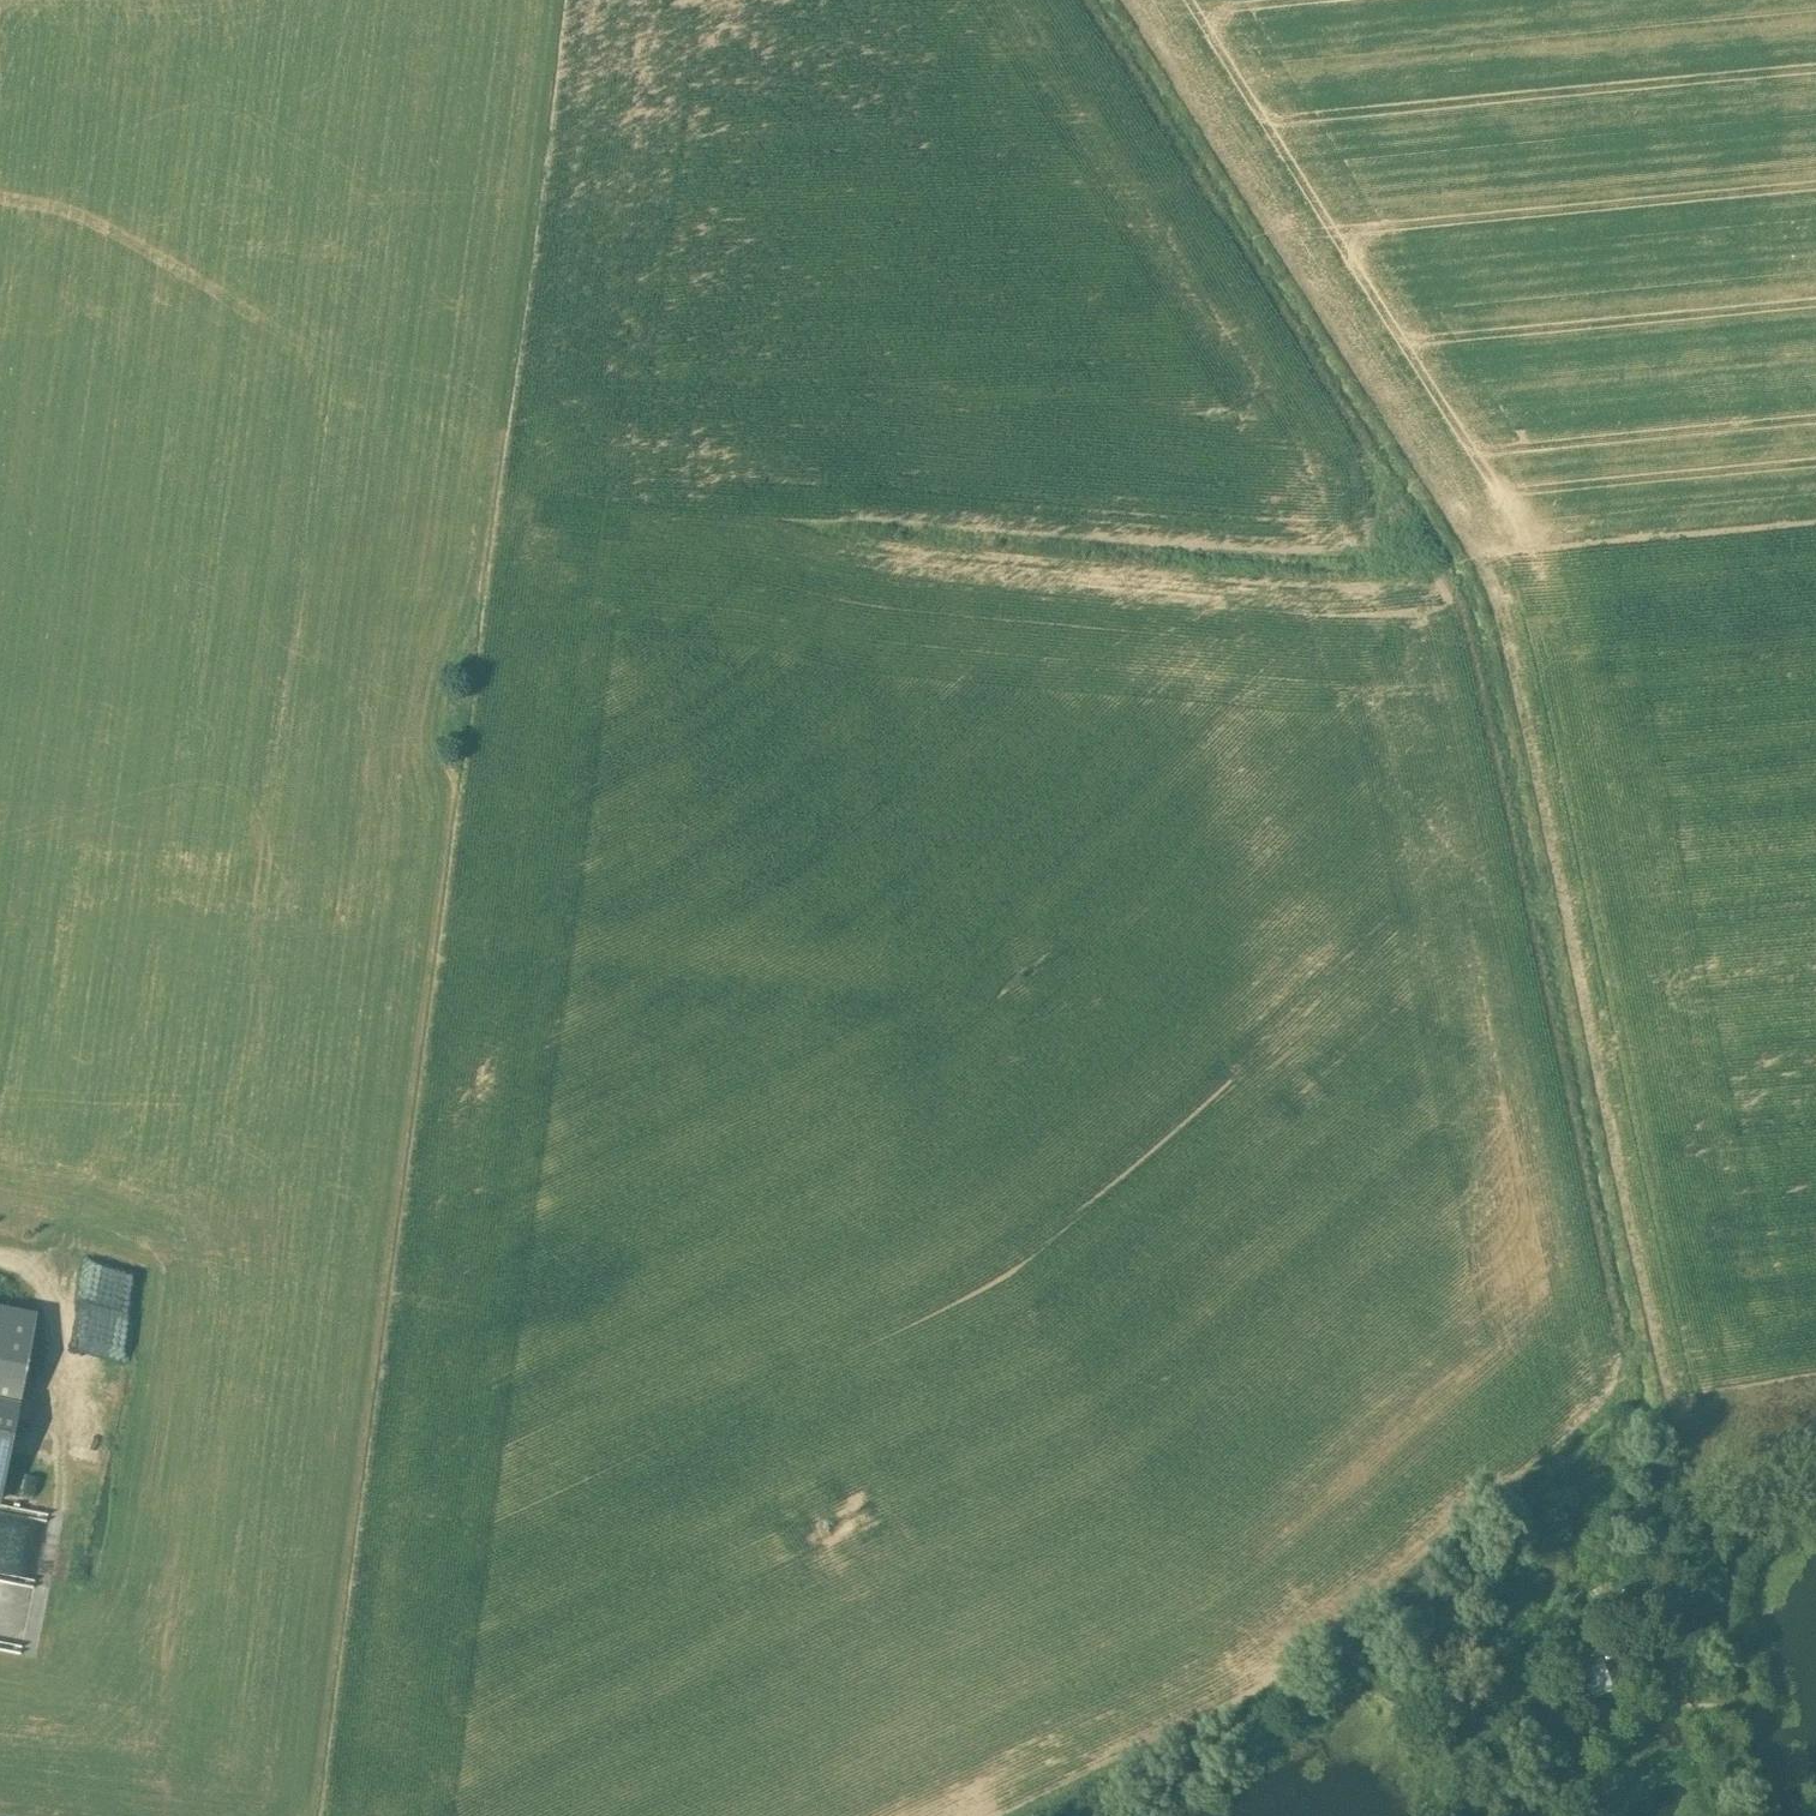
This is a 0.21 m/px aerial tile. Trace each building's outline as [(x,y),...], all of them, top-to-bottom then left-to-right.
[(20,1392),(33,1320),(0,1313),(0,1388),(20,1392)] [(1585,1657),(1594,1696),(1610,1692),(1601,1654),(1585,1657)] [(1624,1654),(1604,1660),(1613,1687),(1632,1681),(1624,1654)]
